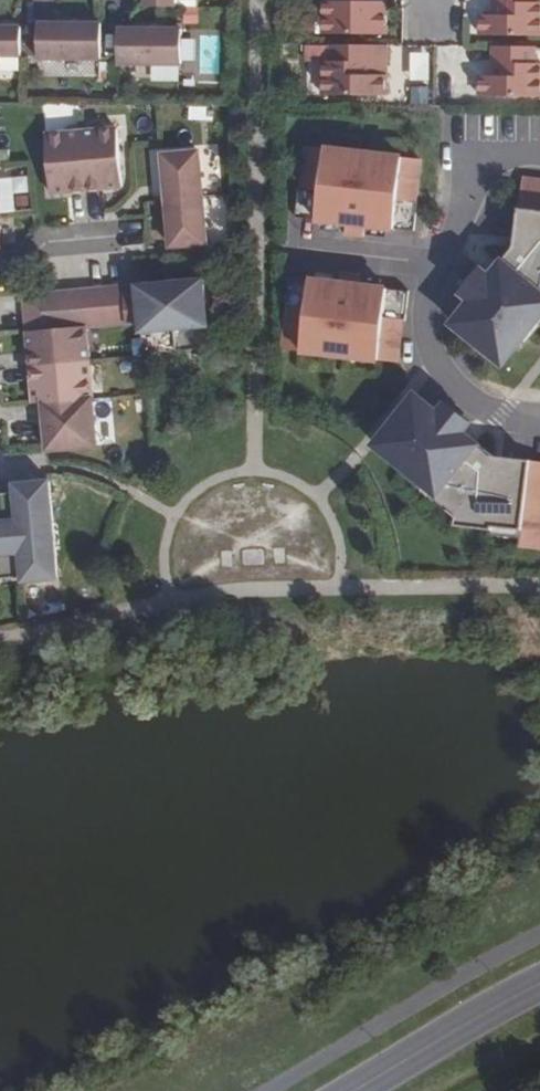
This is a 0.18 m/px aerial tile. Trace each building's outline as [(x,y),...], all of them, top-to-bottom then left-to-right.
[(497,16),(478,16),(478,36),(539,37),(539,3),(533,3),(533,0),(497,0),(497,16)] [(385,35),(385,2),(362,2),(337,2),(323,2),(322,13),(316,21),(316,34),(385,35)] [(37,60),(100,60),(100,25),(84,24),(37,24),(37,60)] [(20,57),(20,28),(0,28),(0,57),(20,57)] [(117,65),(180,67),(181,31),(164,30),(117,30),(117,65)] [(322,96),(385,96),(385,76),(368,76),(368,46),(331,45),(331,63),(322,63),(322,96)] [(496,48),(495,77),(477,76),(477,97),(539,98),(539,64),(532,64),(533,48),(496,48)] [(414,51),(414,80),(433,80),(433,51),(414,51)] [(85,191),(121,188),(116,130),(80,133),(85,191)] [(85,191),(80,133),(44,136),(49,194),(85,191)] [(299,191),(294,191),(291,221),(342,226),(341,239),(359,241),(361,229),(410,234),(413,205),(411,205),(415,162),(303,150),(299,191)] [(197,152),(162,156),(166,202),(202,198),(197,152)] [(515,211),(539,214),(539,185),(518,183),(515,211)] [(202,198),(166,202),(170,247),(194,246),(205,244),(202,198)] [(511,249),(487,280),(484,277),(464,302),(467,304),(449,328),(474,348),(476,345),(481,348),(479,351),(500,368),(539,317),(539,214),(515,211),(511,249)] [(336,287),(286,281),(283,311),(286,311),(282,354),(394,366),(398,325),(402,325),(405,295),(354,289),(355,277),(337,275),(336,287)] [(205,307),(211,307),(209,280),(203,281),(205,307)] [(142,355),(209,349),(205,307),(203,281),(136,287),(139,323),(142,355)] [(136,287),(123,288),(126,324),(139,323),(136,287)] [(123,288),(24,296),(27,332),(126,324),(123,288)] [(85,327),(27,332),(30,368),(88,363),(85,327)] [(30,368),(33,404),(91,399),(88,363),(30,368)] [(432,502),(457,522),(456,531),(492,535),(492,531),(522,534),(529,464),(492,460),(461,435),(463,432),(439,413),(436,416),(413,397),(393,422),(396,425),(392,429),(390,427),(374,447),(435,497),(432,502)] [(91,399),(42,403),(46,451),(95,447),(91,399)] [(522,534),(520,551),(539,553),(539,466),(529,464),(522,534)] [(48,481),(13,484),(14,493),(0,494),(0,580),(22,578),(22,582),(57,579),(48,481)]
